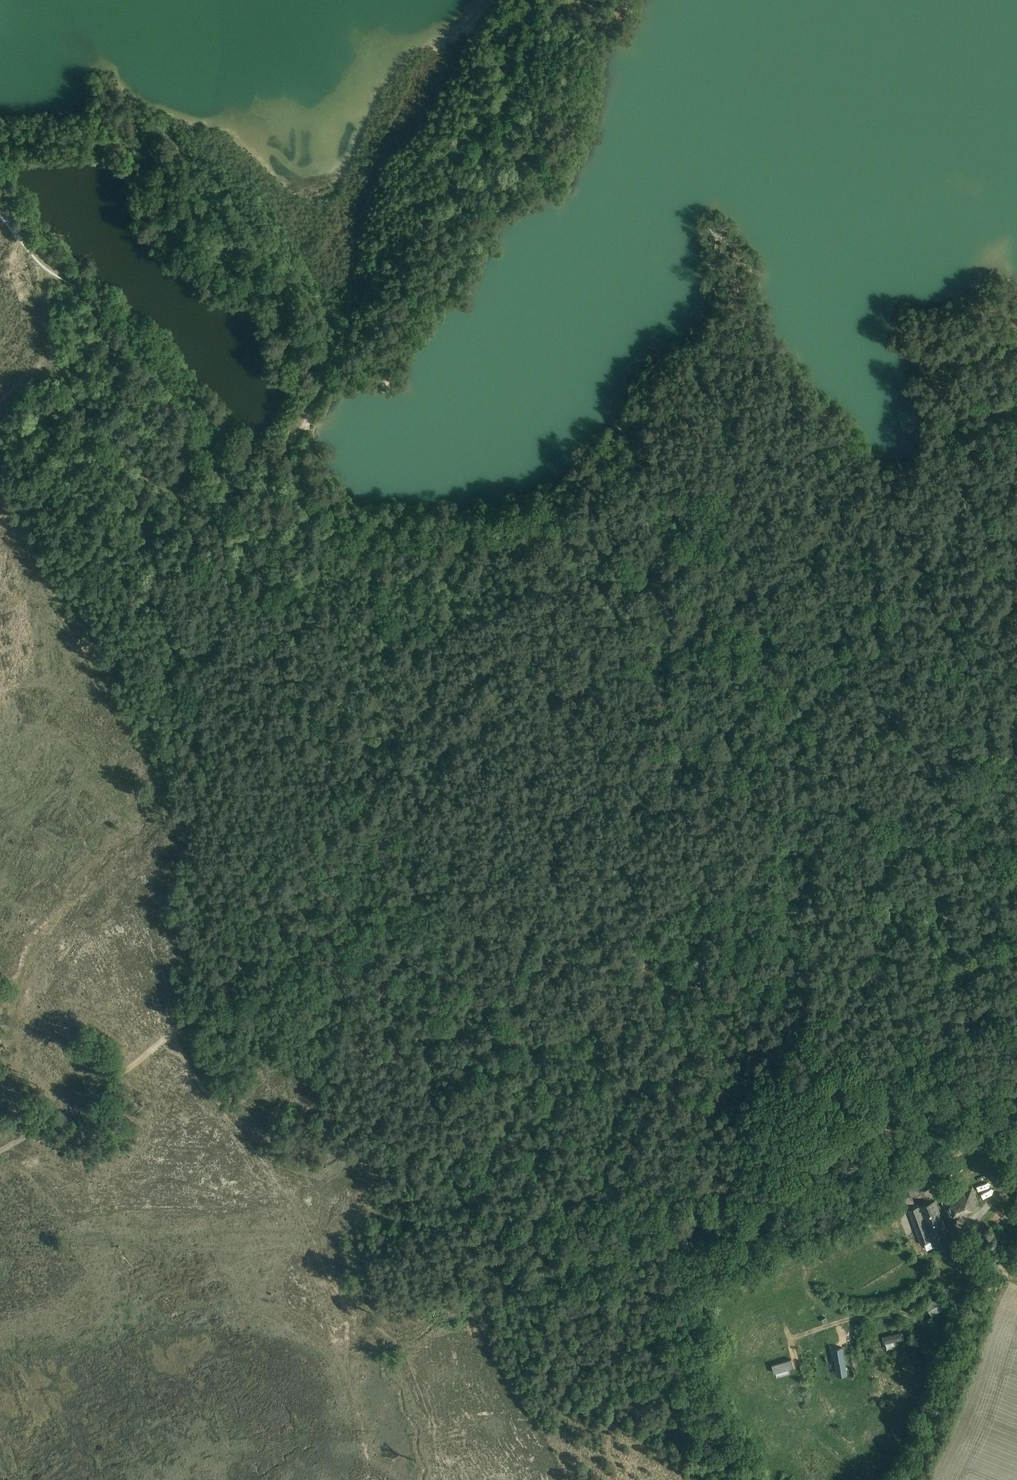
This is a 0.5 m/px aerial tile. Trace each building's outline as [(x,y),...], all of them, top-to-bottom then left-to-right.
[(898,1181),(901,1189),(903,1193),(905,1198),(931,1187),(925,1170),(898,1181)] [(955,1216),(980,1206),(973,1187),(947,1197),(955,1216)] [(951,1245),(936,1203),(909,1212),(920,1244),(931,1240),(934,1250),(951,1245)] [(938,1296),(924,1306),(931,1316),(945,1306),(938,1296)] [(902,1332),(882,1336),(882,1339),(883,1343),(904,1339),(902,1332)] [(805,1364),(787,1363),(787,1372),(804,1373),(805,1364)]
